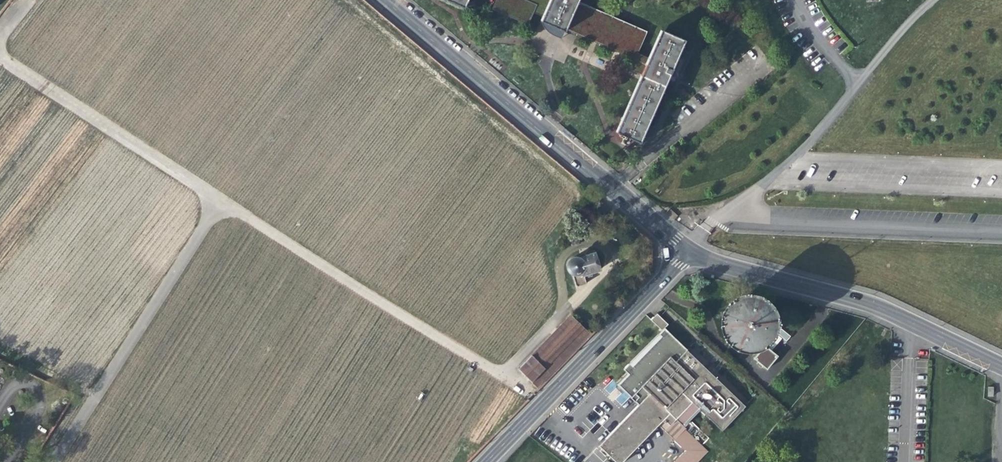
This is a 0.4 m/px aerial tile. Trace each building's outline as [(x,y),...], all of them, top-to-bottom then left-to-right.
[(464,8),(468,0),(445,0),(464,8)] [(492,7),(527,22),(535,4),(546,9),(540,21),(553,26),(564,31),(566,29),(644,62),(614,133),(637,143),(686,30),(661,20),(655,34),(576,0),(495,0),(492,7)] [(579,133),(569,125),(566,127),(577,136),(579,133)] [(599,270),(594,253),(577,258),(575,257),(573,257),(570,258),(569,259),(568,261),(567,264),(566,266),(567,269),(569,271),(572,272),(576,286),(587,283),(585,277),(590,275),(590,272),(599,270)] [(710,304),(709,318),(712,329),(718,337),(727,342),(741,345),(755,341),(766,327),(768,311),(763,299),(752,288),(736,286),(721,292),(710,304)] [(656,313),(651,320),(662,330),(668,323),(656,313)] [(570,315),(568,317),(518,369),(539,389),(592,335),(570,315)] [(618,461),(624,461),(659,426),(671,413),(686,426),(701,411),(723,430),(747,406),(666,328),(663,330),(625,366),(630,373),(619,382),(640,406),(601,444),(618,461)] [(778,328),(753,358),(766,368),(778,355),(771,350),(781,338),(786,342),(790,335),(778,328)] [(613,399),(623,391),(613,380),(603,388),(613,399)] [(685,451),(674,461),(700,461),(701,461),(711,450),(671,413),(659,426),(685,451)]
